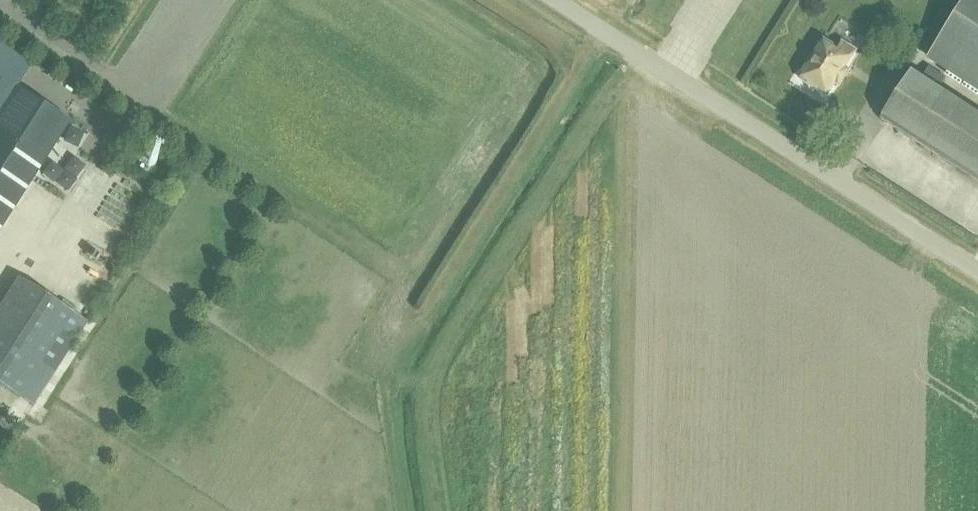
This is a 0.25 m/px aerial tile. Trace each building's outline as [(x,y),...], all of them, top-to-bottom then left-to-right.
[(977,89),(977,0),(969,0),(931,59),(977,89)] [(844,68),(855,51),(843,43),(839,50),(824,41),(813,59),(812,58),(800,78),(828,95),(835,82),(839,85),(848,71),(844,68)] [(69,120),(70,120),(17,87),(31,66),(0,46),(0,230),(69,120)] [(915,70),(883,121),(977,182),(977,110),(915,70)] [(0,307),(0,385),(32,405),(34,406),(55,373),(85,322),(74,315),(18,279),(0,307)]
